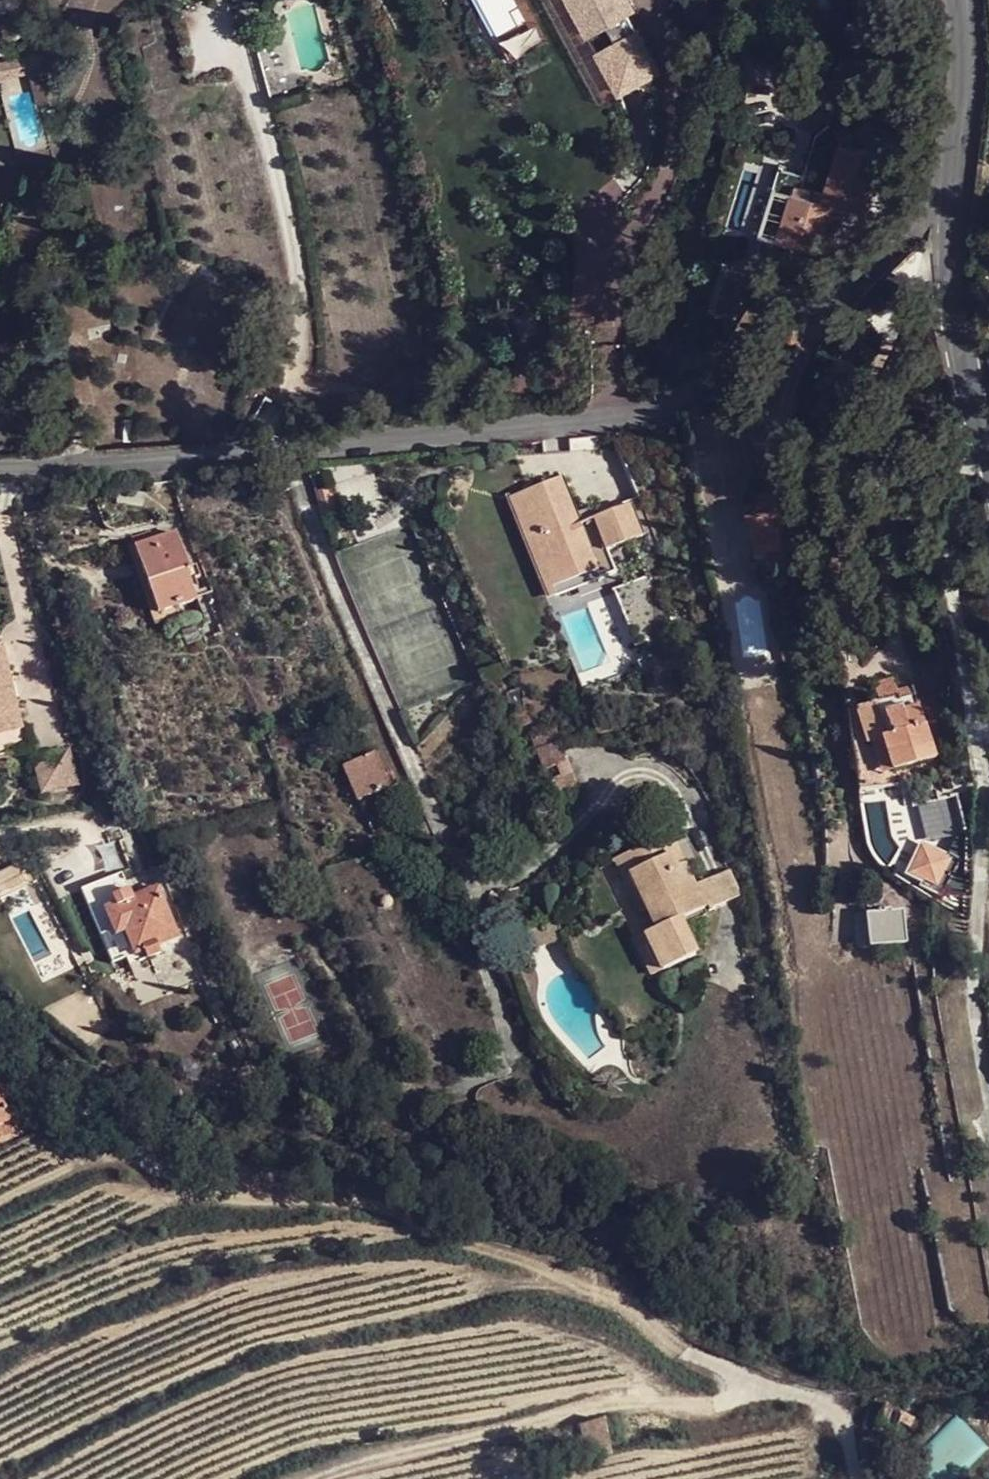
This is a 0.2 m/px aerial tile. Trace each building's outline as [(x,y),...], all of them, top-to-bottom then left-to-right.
[(581,34),(592,28),(578,0),(563,0),(581,34)] [(592,28),(611,17),(621,34),(601,45),(622,84),(661,61),(630,5),(636,1),(635,0),(578,0),(592,28)] [(259,51),(293,42),(285,11),(250,19),(259,51)] [(297,57),(293,42),(259,51),(263,68),(297,57)] [(601,45),(590,50),(611,90),(622,84),(601,45)] [(301,74),(297,57),(263,68),(267,83),(301,74)] [(144,76),(140,61),(130,63),(134,79),(144,76)] [(35,90),(40,107),(65,101),(57,68),(31,75),(35,90)] [(306,91),(301,74),(267,83),(272,100),(306,91)] [(789,190),(775,238),(819,252),(834,204),(841,206),(842,204),(848,184),(849,181),(852,172),(857,173),(864,151),(852,146),(855,139),(844,136),(841,144),(839,143),(821,200),(797,192),(789,190)] [(787,146),(775,186),(789,190),(797,192),(809,152),(787,146)] [(866,190),(848,184),(842,204),(860,210),(866,190)] [(760,234),(775,238),(789,190),(775,186),(760,234)] [(98,447),(124,445),(122,436),(97,438),(98,447)] [(595,437),(571,439),(572,447),(596,446),(595,437)] [(523,483),(543,474),(546,482),(555,478),(542,445),(512,456),(523,483)] [(579,523),(560,478),(520,493),(536,532),(528,536),(549,588),(596,569),(582,533),(579,523)] [(316,491),(322,514),(338,509),(332,487),(316,491)] [(804,551),(801,524),(797,502),(795,504),(792,504),(790,504),(788,504),(787,503),(786,502),(785,498),(785,497),(780,493),(776,492),(773,492),(767,493),(760,495),(756,509),(747,510),(754,558),(765,557),(765,560),(766,563),(768,566),(772,569),(775,570),(780,570),(784,570),(786,569),(790,566),(792,564),(794,562),(795,552),(804,551)] [(536,532),(520,493),(505,500),(521,539),(528,536),(536,532)] [(641,536),(652,531),(639,500),(629,504),(641,536)] [(648,556),(660,551),(652,531),(641,536),(629,504),(592,518),(596,528),(605,551),(634,540),(642,559),(648,556)] [(592,518),(579,523),(582,533),(596,528),(592,518)] [(134,543),(135,548),(153,541),(149,532),(131,539),(134,543)] [(153,541),(135,548),(159,611),(178,604),(197,597),(190,579),(195,577),(201,574),(197,565),(189,567),(175,532),(153,541)] [(542,591),(549,588),(528,536),(521,539),(542,591)] [(159,611),(135,548),(134,543),(126,546),(155,624),(182,613),(178,604),(159,611)] [(677,626),(648,556),(642,559),(648,576),(640,580),(661,633),(677,626)] [(600,577),(596,569),(549,588),(542,591),(545,599),(600,577)] [(202,595),(195,577),(190,579),(197,597),(202,595)] [(637,643),(661,633),(640,580),(616,589),(637,643)] [(196,625),(182,631),(187,645),(202,640),(196,625)] [(35,751),(30,728),(22,730),(15,706),(10,707),(4,680),(10,678),(2,648),(0,649),(0,761),(35,751)] [(511,686),(508,676),(501,678),(505,689),(511,686)] [(873,684),(879,702),(899,695),(898,690),(894,678),(873,684)] [(898,690),(899,695),(913,691),(911,686),(898,690)] [(879,702),(874,704),(894,770),(936,756),(925,723),(916,699),(913,691),(899,695),(879,702)] [(934,694),(916,699),(925,723),(942,718),(934,694)] [(874,704),(857,709),(867,743),(871,743),(882,774),(894,770),(874,704)] [(857,709),(847,712),(859,791),(878,787),(867,743),(857,709)] [(525,710),(510,716),(516,729),(530,723),(525,710)] [(531,737),(536,748),(559,742),(554,729),(531,737)] [(257,758),(266,754),(259,739),(250,743),(257,758)] [(559,742),(536,748),(555,796),(566,792),(572,804),(582,800),(570,768),(562,752),(559,742)] [(359,800),(391,786),(376,751),(343,766),(359,800)] [(70,752),(35,759),(43,792),(78,785),(70,752)] [(269,764),(266,754),(257,758),(260,768),(269,764)] [(566,792),(555,796),(560,808),(572,804),(566,792)] [(668,834),(633,850),(642,868),(630,873),(648,911),(656,929),(645,935),(662,971),(695,955),(681,926),(706,913),(704,908),(708,906),(710,910),(718,906),(706,880),(692,888),(681,865),(683,862),(668,834)] [(907,874),(922,880),(924,875),(935,880),(946,856),(921,845),(907,874)] [(642,868),(633,850),(615,860),(641,913),(648,911),(630,873),(642,868)] [(924,875),(922,880),(919,886),(940,897),(960,859),(948,853),(946,856),(935,880),(924,875)] [(727,870),(706,880),(718,906),(739,895),(727,870)] [(128,892),(114,898),(116,906),(106,910),(116,935),(125,932),(135,955),(144,950),(148,959),(162,953),(158,945),(178,936),(157,889),(132,899),(128,892)] [(869,913),(873,946),(908,942),(903,910),(869,913)] [(652,976),(662,971),(645,935),(635,940),(652,976)] [(15,1129),(0,1102),(6,1099),(8,1101),(19,1091),(9,1085),(4,1089),(0,1083),(0,1137),(15,1129)] [(881,1424),(897,1432),(907,1413),(889,1406),(881,1424)]
